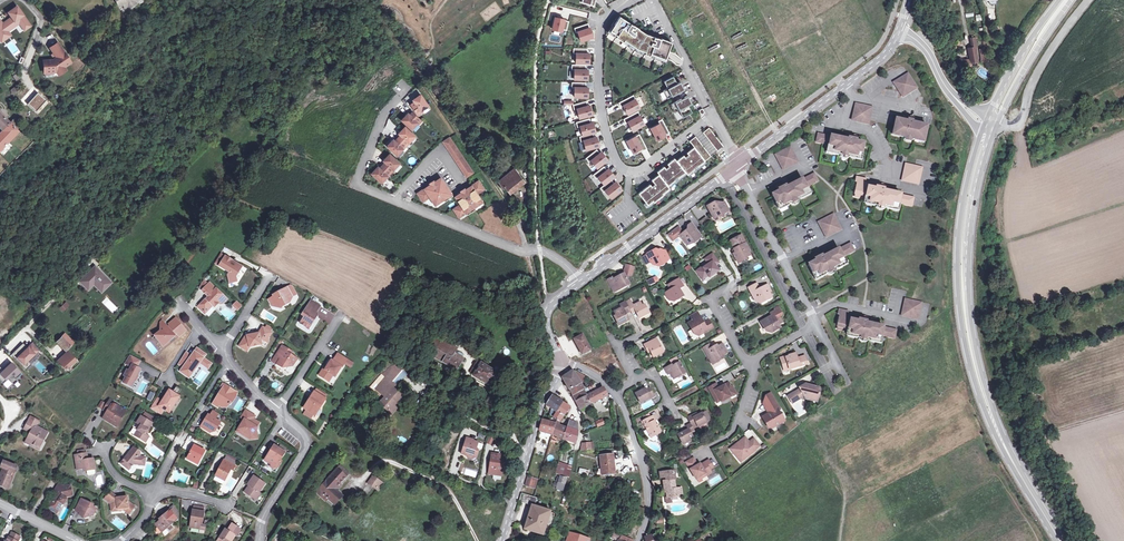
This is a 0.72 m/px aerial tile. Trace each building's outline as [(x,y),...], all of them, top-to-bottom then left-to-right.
[(126,8),(127,8),(129,7),(131,7),(131,6),(132,6),(134,3),(137,1),(136,0),(114,0),(117,4),(119,4),(120,6),(122,5),(124,9),(126,8)] [(9,33),(7,31),(20,23),(21,26),(27,22),(17,7),(9,13),(12,17),(9,19),(7,21),(2,24),(0,21),(0,39),(9,33)] [(634,49),(637,51),(638,48),(646,51),(645,53),(650,55),(651,53),(666,58),(672,42),(661,38),(657,37),(646,33),(620,16),(610,30),(617,35),(616,37),(623,41),(624,40),(635,47),(634,49)] [(554,17),(551,31),(565,34),(568,20),(554,17)] [(30,26),(27,22),(21,26),(25,30),(30,26)] [(588,24),(575,29),(581,44),(594,39),(588,24)] [(9,33),(0,39),(0,40),(1,42),(10,36),(9,33)] [(56,72),(58,74),(65,69),(63,67),(70,63),(57,43),(50,48),(57,58),(55,60),(53,60),(44,61),(45,73),(56,72)] [(589,63),(590,53),(587,53),(587,48),(573,48),(573,53),(576,53),(576,63),(589,63)] [(970,60),(977,59),(976,48),(969,49),(970,60)] [(989,62),(988,54),(980,54),(982,63),(989,62)] [(644,55),(642,66),(650,68),(652,57),(644,55)] [(588,79),(588,69),(586,69),(586,64),(572,64),(572,69),(575,69),(574,79),(588,79)] [(918,85),(909,71),(894,80),(903,95),(918,85)] [(681,91),(684,89),(680,81),(676,83),(672,76),(663,81),(666,88),(663,90),(667,98),(678,92),(681,91)] [(561,82),(561,96),(570,96),(570,82),(561,82)] [(588,97),(588,87),(586,87),(586,82),(572,82),(572,87),(575,87),(574,97),(588,97)] [(634,95),(620,102),(627,116),(641,109),(634,95)] [(670,104),(674,112),(678,110),(681,117),(691,112),(687,105),(692,103),(688,95),(670,104)] [(410,105),(417,115),(421,113),(420,112),(427,106),(420,96),(413,101),(414,102),(410,105)] [(592,114),(590,105),(588,106),(586,101),(573,104),(574,109),(577,108),(579,118),(592,114)] [(871,106),(854,102),(850,119),(867,123),(871,106)] [(407,114),(401,120),(411,130),(417,124),(418,125),(421,121),(412,113),(409,116),(407,114)] [(2,131),(0,132),(0,149),(17,132),(16,130),(19,127),(13,120),(9,124),(0,114),(0,129),(2,131)] [(893,132),(902,134),(902,137),(903,137),(904,139),(904,140),(905,140),(906,141),(907,141),(908,141),(909,141),(912,140),(913,140),(913,139),(914,140),(915,137),(924,139),(925,134),(927,125),(912,121),(913,116),(906,114),(905,120),(896,118),(894,127),(893,132)] [(626,122),(632,133),(646,126),(640,115),(626,122)] [(596,131),(593,122),(591,123),(590,118),(576,122),(577,127),(580,126),(583,135),(593,132),(596,131)] [(662,122),(649,128),(657,143),(669,136),(662,122)] [(717,150),(724,146),(709,127),(703,132),(717,150)] [(400,136),(397,139),(403,145),(406,141),(408,143),(414,137),(405,128),(399,134),(400,136)] [(599,146),(596,137),(594,137),(593,132),(583,135),(580,136),(581,141),(584,140),(586,149),(599,146)] [(819,133),(817,141),(828,144),(829,145),(828,149),(837,151),(839,151),(839,153),(839,154),(840,156),(841,157),(843,157),(844,157),(845,157),(846,157),(847,156),(847,155),(848,154),(849,154),(859,156),(860,152),(863,142),(856,141),(856,139),(855,139),(856,135),(849,134),(848,138),(847,137),(847,139),(830,135),(830,136),(819,133)] [(646,149),(639,134),(624,141),(628,149),(623,151),(626,158),(646,149)] [(658,188),(655,190),(650,183),(638,193),(648,204),(652,201),(653,202),(661,196),(663,198),(664,197),(663,195),(664,194),(663,193),(669,188),(669,187),(668,185),(674,180),(675,183),(677,182),(674,179),(678,176),(678,177),(685,171),(687,174),(693,169),(695,171),(696,170),(694,168),(697,165),(698,166),(711,156),(695,136),(689,140),(694,146),(687,152),(693,160),(690,163),(685,156),(683,154),(676,160),(674,158),(667,163),(669,165),(674,172),(671,174),(665,167),(664,166),(657,171),(659,174),(651,179),(658,188)] [(442,142),(468,178),(475,173),(450,137),(442,142)] [(403,145),(397,139),(394,142),(392,141),(386,147),(395,156),(402,149),(400,148),(403,145)] [(790,147),(776,155),(783,170),(798,162),(790,147)] [(608,159),(602,151),(601,152),(597,148),(586,157),(590,161),(592,159),(598,167),(608,159)] [(685,156),(690,163),(693,160),(688,154),(685,156)] [(385,163),(382,166),(389,172),(392,169),(393,170),(399,164),(389,155),(383,161),(385,163)] [(906,164),(902,181),(919,185),(922,168),(906,164)] [(613,171),(610,167),(608,169),(605,165),(594,173),(597,177),(599,176),(605,183),(611,178),(616,175),(613,171)] [(665,167),(671,174),(674,172),(669,165),(665,167)] [(389,172),(382,166),(379,169),(377,168),(371,174),(381,183),(387,177),(386,175),(389,172)] [(515,189),(524,182),(513,169),(505,176),(498,182),(503,188),(504,187),(510,194),(515,189)] [(803,180),(802,179),(787,186),(786,185),(785,185),(783,182),(777,185),(779,189),(778,189),(779,191),(772,195),(777,203),(780,207),(788,202),(789,205),(790,204),(791,205),(792,205),(793,205),(794,205),(795,205),(796,205),(797,205),(797,204),(798,204),(798,203),(799,202),(799,201),(800,199),(801,199),(799,196),(808,192),(806,188),(807,187),(818,181),(814,174),(803,180)] [(883,186),(876,184),(875,188),(874,189),(866,188),(862,187),(863,184),(864,180),(855,177),(854,182),(856,182),(853,194),(854,194),(865,197),(864,200),(864,201),(873,203),(872,206),(873,206),(873,207),(873,209),(873,210),(874,211),(875,212),(876,213),(877,214),(878,214),(880,214),(881,214),(882,213),(883,213),(884,212),(885,211),(885,210),(885,209),(887,210),(887,207),(897,209),(898,205),(899,205),(899,204),(912,207),(912,206),(913,199),(900,196),(901,195),(883,191),(883,190),(882,189),(883,186)] [(434,189),(431,184),(418,193),(423,201),(430,197),(435,205),(440,201),(439,199),(442,197),(445,195),(447,197),(452,194),(441,178),(435,182),(437,186),(434,189)] [(605,183),(600,187),(603,191),(605,189),(611,197),(622,189),(619,184),(616,181),(614,182),(611,178),(605,183)] [(463,192),(456,197),(461,205),(454,209),(459,217),(469,211),(474,208),(472,206),(479,201),(480,204),(485,200),(480,192),(487,188),(481,180),(467,189),(470,193),(466,196),(463,192)] [(435,205),(437,207),(453,196),(452,194),(447,197),(445,195),(442,197),(439,199),(440,201),(435,205)] [(469,211),(470,213),(487,203),(485,200),(480,204),(479,201),(472,206),(474,208),(469,211)] [(714,219),(719,216),(723,218),(724,214),(729,211),(724,202),(723,203),(714,203),(707,206),(714,219)] [(834,214),(819,222),(827,237),(841,229),(834,214)] [(699,222),(704,229),(711,225),(706,217),(699,222)] [(697,238),(701,235),(692,223),(688,226),(690,228),(680,236),(683,240),(684,240),(689,245),(693,242),(693,243),(698,239),(697,238)] [(742,238),(730,243),(734,251),(734,252),(735,255),(734,256),(733,256),(736,262),(740,260),(742,263),(746,261),(747,259),(751,257),(742,238)] [(839,249),(823,256),(822,254),(821,255),(820,252),(814,254),(816,259),(815,259),(816,261),(809,264),(813,273),(814,273),(816,276),(824,272),(826,275),(827,274),(828,275),(829,275),(830,275),(831,275),(832,275),(833,275),(833,274),(834,274),(834,273),(835,273),(835,272),(836,271),(836,269),(837,269),(836,266),(845,261),(843,257),(855,251),(851,243),(839,249)] [(654,265),(659,267),(667,262),(666,261),(665,259),(668,257),(665,251),(660,249),(654,253),(653,251),(647,254),(651,262),(652,262),(654,265)] [(715,265),(714,264),(718,261),(713,254),(705,259),(709,264),(704,268),(703,267),(697,271),(703,280),(709,275),(710,277),(719,271),(715,265)] [(240,266),(226,257),(223,262),(219,260),(216,264),(227,271),(230,273),(228,276),(230,283),(237,282),(236,277),(239,272),(238,271),(240,266)] [(88,273),(91,276),(97,270),(98,269),(95,266),(88,273)] [(612,279),(611,277),(607,280),(611,287),(615,285),(618,290),(622,287),(622,286),(628,282),(626,278),(631,275),(633,272),(625,268),(623,273),(618,276),(612,279)] [(100,291),(101,292),(111,282),(98,269),(97,270),(109,282),(100,291)] [(88,273),(79,281),(88,290),(93,284),(98,289),(107,280),(97,270),(91,276),(88,273)] [(651,286),(660,282),(658,277),(649,280),(651,286)] [(671,290),(665,293),(668,299),(674,301),(684,296),(681,291),(680,292),(678,289),(683,286),(679,279),(668,285),(671,290)] [(98,289),(100,291),(109,282),(107,280),(98,289)] [(749,288),(755,300),(758,298),(761,303),(775,296),(772,291),(774,290),(770,283),(762,287),(760,282),(749,288)] [(210,283),(209,284),(204,290),(202,291),(209,297),(207,299),(206,299),(198,307),(201,310),(205,305),(209,309),(213,306),(215,307),(218,303),(219,304),(223,304),(227,299),(210,283)] [(292,297),(287,288),(277,294),(277,295),(269,300),(272,306),(277,307),(284,304),(284,305),(290,302),(288,299),(292,297)] [(614,311),(616,315),(614,316),(618,325),(628,320),(624,311),(629,309),(631,312),(635,309),(639,317),(649,312),(645,304),(643,305),(640,301),(633,305),(630,299),(625,301),(620,304),(622,307),(614,311)] [(922,303),(905,299),(902,315),(918,319),(922,303)] [(321,306),(312,300),(302,315),(304,317),(300,324),(306,327),(308,324),(311,326),(317,317),(318,317),(318,316),(319,315),(318,314),(317,313),(316,313),(321,306)] [(63,312),(70,305),(66,301),(59,308),(63,312)] [(242,306),(237,302),(233,306),(238,310),(242,306)] [(205,305),(201,310),(205,314),(209,309),(205,305)] [(764,327),(765,326),(768,332),(772,333),(781,327),(779,324),(783,322),(779,316),(783,314),(779,308),(771,312),(773,317),(768,320),(767,318),(761,322),(764,327)] [(884,327),(884,326),(867,323),(867,321),(866,321),(867,317),(860,316),(859,320),(858,320),(858,322),(850,321),(848,321),(845,320),(846,317),(846,313),(838,312),(837,316),(839,316),(837,328),(849,330),(848,333),(848,335),(849,335),(858,336),(857,339),(859,339),(859,340),(860,341),(861,342),(862,343),(863,343),(864,343),(865,343),(866,343),(867,343),(867,342),(868,342),(869,341),(870,341),(871,338),(881,340),(881,336),(882,336),(882,335),(895,337),(896,329),(884,327)] [(700,332),(704,333),(713,328),(709,320),(704,323),(699,315),(693,319),(693,320),(688,323),(695,335),(700,332)] [(176,318),(172,322),(177,329),(181,325),(176,318)] [(179,337),(186,331),(181,325),(177,329),(172,322),(168,325),(169,327),(167,328),(165,327),(162,329),(160,331),(155,336),(163,346),(176,336),(175,335),(177,333),(179,337)] [(247,336),(246,335),(239,346),(244,349),(247,345),(249,345),(249,347),(261,345),(265,347),(269,341),(268,338),(272,333),(269,331),(265,328),(263,327),(259,333),(247,336)] [(64,334),(57,342),(65,350),(73,343),(64,334)] [(585,353),(590,350),(583,335),(573,340),(582,355),(585,353)] [(449,351),(453,354),(456,348),(437,337),(428,351),(433,353),(444,360),(445,358),(449,359),(446,364),(456,371),(461,363),(447,355),(449,351)] [(646,349),(648,347),(653,357),(663,351),(656,338),(644,344),(646,349)] [(23,343),(11,355),(26,371),(31,365),(26,360),(33,354),(34,355),(38,351),(33,347),(31,350),(28,347),(28,348),(23,343)] [(706,352),(710,359),(711,358),(715,359),(717,362),(723,359),(724,355),(728,352),(723,344),(718,347),(717,345),(706,352)] [(293,352),(282,346),(276,356),(281,359),(277,364),(282,368),(283,366),(286,368),(288,367),(293,366),(298,359),(291,355),(293,352)] [(195,352),(203,358),(205,354),(197,349),(195,352)] [(447,355),(461,363),(463,359),(453,354),(449,351),(447,355)] [(67,352),(57,361),(65,368),(75,360),(67,352)] [(206,360),(203,358),(195,352),(191,358),(185,354),(179,364),(184,368),(181,372),(185,375),(188,371),(192,373),(200,362),(203,364),(206,360)] [(348,359),(338,353),(336,356),(346,362),(348,359)] [(444,360),(433,353),(431,356),(446,364),(449,359),(445,358),(444,360)] [(781,358),(784,369),(789,367),(790,369),(808,364),(805,356),(798,358),(796,353),(790,355),(790,356),(786,357),(786,356),(781,358)] [(34,355),(33,354),(26,360),(29,363),(36,356),(34,355)] [(603,358),(612,373),(620,368),(611,354),(603,358)] [(123,382),(132,387),(135,381),(134,380),(137,376),(141,370),(138,368),(136,367),(140,360),(130,355),(125,363),(130,366),(125,376),(127,377),(123,382)] [(346,362),(336,356),(333,362),(331,361),(325,370),(323,369),(319,375),(327,380),(330,380),(333,375),(335,377),(341,367),(342,368),(346,362)] [(478,361),(474,368),(477,370),(474,374),(473,376),(488,385),(495,373),(478,361)] [(680,362),(672,366),(672,364),(665,368),(668,374),(670,373),(673,379),(685,372),(680,362)] [(1,382),(5,378),(8,380),(13,375),(17,380),(22,375),(11,363),(3,371),(0,368),(0,382),(1,382)] [(385,378),(391,383),(400,372),(395,367),(396,366),(395,365),(387,368),(381,375),(385,378)] [(614,375),(612,373),(607,369),(603,373),(611,379),(614,375)] [(587,388),(585,389),(588,396),(587,396),(581,384),(589,379),(576,372),(573,374),(572,371),(562,378),(569,391),(580,410),(607,396),(603,388),(597,391),(594,386),(587,389),(587,388)] [(381,375),(374,383),(377,386),(375,389),(380,393),(381,391),(386,396),(379,404),(389,412),(393,406),(399,400),(395,396),(397,393),(393,389),(395,386),(391,383),(385,378),(381,375)] [(730,394),(735,391),(733,387),(731,387),(729,383),(722,387),(723,388),(720,389),(719,387),(717,384),(709,388),(716,401),(720,399),(721,401),(722,402),(724,401),(724,402),(730,399),(729,398),(731,397),(731,396),(730,394)] [(230,388),(223,384),(219,390),(222,392),(219,396),(218,395),(214,403),(219,406),(220,404),(223,406),(225,405),(227,406),(229,405),(230,404),(229,403),(231,400),(233,401),(236,397),(232,394),(233,392),(229,390),(230,388)] [(801,389),(788,396),(793,404),(800,399),(801,396),(804,394),(807,395),(806,396),(818,399),(821,388),(809,385),(809,386),(805,385),(805,387),(802,387),(800,388),(801,389)] [(645,388),(635,393),(640,403),(654,396),(649,387),(645,389),(645,388)] [(234,391),(230,388),(229,390),(233,392),(232,394),(236,397),(238,394),(234,391)] [(317,390),(315,393),(324,399),(326,396),(317,390)] [(179,397),(169,391),(162,402),(159,399),(153,409),(162,414),(165,410),(169,412),(172,407),(172,406),(175,402),(176,402),(179,397)] [(315,393),(314,392),(304,408),(315,415),(321,406),(320,405),(324,399),(315,393)] [(767,396),(764,404),(768,411),(772,410),(772,411),(772,412),(771,413),(769,414),(763,418),(769,427),(772,426),(773,428),(780,423),(779,421),(783,419),(778,410),(780,409),(771,394),(767,396)] [(556,420),(560,422),(569,407),(552,396),(546,405),(552,409),(557,412),(553,418),(556,420)] [(114,412),(116,409),(110,406),(111,404),(108,402),(101,412),(104,414),(106,416),(105,418),(103,416),(100,421),(111,428),(113,428),(121,416),(119,415),(114,412)] [(249,413),(246,410),(241,418),(245,420),(249,413)] [(213,411),(210,416),(215,419),(219,414),(213,411)] [(705,411),(697,415),(695,416),(694,414),(687,418),(690,424),(687,426),(688,429),(677,435),(683,444),(690,440),(689,439),(693,437),(696,435),(695,432),(694,431),(692,428),(697,425),(698,427),(707,422),(706,421),(710,419),(705,411)] [(255,416),(249,413),(245,420),(241,426),(243,428),(240,433),(247,436),(248,434),(251,437),(252,439),(258,438),(256,429),(260,423),(255,420),(255,421),(253,420),(255,416)] [(143,414),(140,419),(150,425),(153,420),(143,414)] [(210,416),(208,415),(201,427),(210,433),(215,431),(221,423),(215,419),(210,416)] [(653,416),(649,418),(645,420),(643,421),(645,425),(644,426),(650,436),(655,434),(656,435),(659,433),(660,431),(657,425),(655,426),(653,422),(655,421),(653,416)] [(147,438),(144,436),(150,425),(140,419),(139,418),(135,425),(138,427),(132,437),(144,444),(147,438)] [(549,422),(542,420),(539,431),(546,432),(552,434),(555,424),(549,422)] [(40,439),(42,441),(46,433),(37,428),(37,429),(35,428),(36,426),(32,423),(27,421),(23,430),(26,432),(29,433),(32,434),(30,437),(28,436),(25,441),(29,444),(28,445),(35,449),(40,439)] [(558,426),(555,424),(552,434),(552,435),(564,439),(575,443),(578,431),(577,424),(569,421),(567,427),(567,429),(558,426)] [(750,441),(755,437),(749,430),(744,434),(750,441)] [(473,440),(466,438),(461,454),(466,456),(467,458),(472,459),(475,457),(477,451),(476,448),(478,442),(473,440)] [(748,444),(744,438),(731,449),(735,454),(740,453),(745,459),(756,450),(760,446),(755,440),(750,444),(748,444)] [(285,453),(274,446),(265,461),(269,463),(269,462),(272,464),(270,467),(274,469),(277,468),(281,462),(279,461),(285,453)] [(194,459),(198,461),(202,453),(191,447),(184,460),(192,464),(194,459)] [(143,467),(144,459),(138,458),(139,456),(138,453),(132,449),(119,465),(127,471),(132,466),(143,467)] [(488,474),(501,476),(503,461),(501,460),(499,460),(500,457),(500,454),(491,453),(488,474)] [(740,453),(735,454),(741,462),(745,459),(740,453)] [(91,460),(86,461),(84,461),(83,460),(85,459),(85,455),(83,455),(76,456),(73,457),(75,472),(83,471),(84,477),(85,478),(86,478),(86,481),(88,482),(93,481),(94,479),(93,476),(94,476),(91,460)] [(611,466),(614,466),(613,455),(600,456),(602,475),(612,474),(611,466)] [(225,458),(223,462),(232,467),(234,463),(225,458)] [(702,466),(701,465),(701,464),(698,465),(694,458),(687,462),(696,479),(701,476),(706,474),(707,476),(712,472),(710,469),(714,467),(710,460),(704,464),(704,465),(702,466)] [(223,462),(222,461),(213,477),(222,482),(229,471),(231,472),(233,468),(232,467),(223,462)] [(10,483),(16,467),(7,463),(3,462),(1,467),(3,468),(4,469),(2,473),(1,473),(0,475),(0,485),(3,487),(6,481),(10,483)] [(572,467),(569,466),(559,463),(555,474),(569,478),(570,471),(572,467)] [(339,466),(337,469),(345,477),(348,474),(339,466)] [(345,477),(337,469),(318,490),(327,499),(332,503),(339,495),(336,492),(334,490),(339,484),(345,477)] [(671,498),(676,497),(681,496),(680,489),(675,489),(674,479),(675,479),(673,471),(659,473),(660,479),(665,478),(665,480),(663,480),(664,491),(666,490),(667,498),(664,498),(665,504),(671,503),(670,500),(671,500),(671,498)] [(222,482),(213,477),(210,481),(220,486),(222,482)] [(257,488),(259,490),(263,485),(251,477),(245,486),(247,487),(242,493),(254,500),(258,494),(257,494),(255,492),(257,488)] [(378,486),(380,488),(383,484),(373,477),(368,484),(375,489),(378,486)] [(560,477),(556,490),(563,492),(567,479),(560,477)] [(55,510),(57,512),(61,506),(62,507),(66,501),(65,500),(66,499),(71,498),(69,487),(62,488),(57,485),(51,495),(55,497),(52,501),(51,500),(45,510),(52,514),(55,510)] [(327,499),(318,490),(315,494),(324,502),(327,499)] [(535,505),(537,498),(534,497),(521,493),(519,502),(528,504),(528,503),(535,505)] [(121,511),(121,512),(122,512),(128,516),(133,508),(127,504),(126,504),(125,498),(115,499),(115,498),(109,494),(103,502),(109,506),(110,513),(117,513),(117,511),(121,511)] [(339,495),(332,503),(334,505),(341,497),(339,495)] [(90,519),(94,512),(90,510),(91,507),(79,501),(73,515),(78,517),(77,520),(81,522),(90,519)] [(550,512),(532,506),(524,530),(543,536),(545,529),(550,512)] [(639,507),(636,516),(641,519),(644,509),(639,507)] [(173,508),(168,512),(175,521),(176,512),(173,508)] [(199,511),(193,510),(192,510),(188,527),(198,529),(201,519),(202,519),(203,512),(199,511)] [(175,521),(168,512),(161,518),(162,519),(154,526),(160,534),(175,521)] [(234,537),(235,538),(240,530),(230,524),(226,531),(224,529),(217,540),(229,540),(232,536),(234,537)] [(624,527),(620,534),(630,538),(633,532),(624,527)] [(662,528),(653,533),(656,540),(660,538),(659,535),(664,532),(662,528)] [(566,540),(589,540),(590,539),(569,532),(566,540)] [(653,533),(651,534),(651,535),(644,537),(646,540),(656,540),(653,533)]
